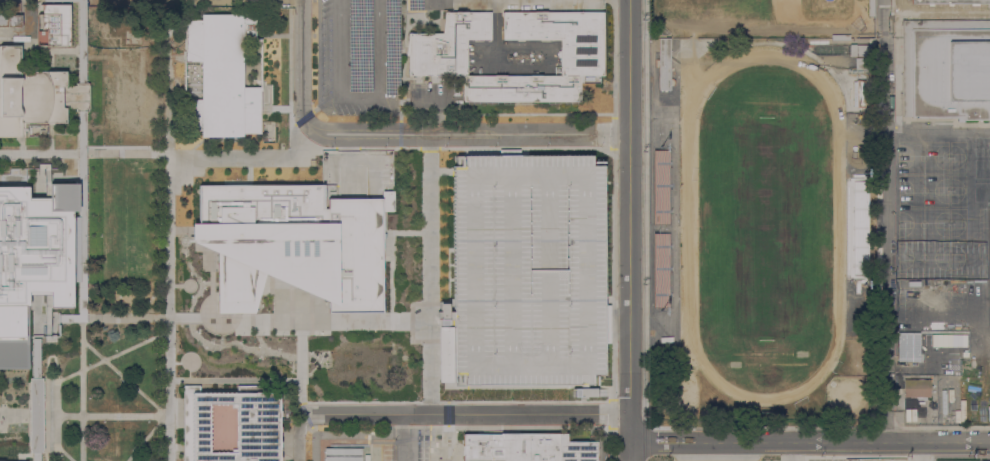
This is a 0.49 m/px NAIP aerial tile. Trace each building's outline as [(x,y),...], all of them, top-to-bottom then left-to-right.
[(43,1),(43,0),(85,0),(85,83),(78,83),(77,1),(43,1)] [(68,5),(41,5),(41,14),(37,14),(36,47),(68,47),(68,5)] [(22,28),(0,28),(0,11),(8,11),(8,15),(22,15),(22,28)] [(444,12),(489,12),(489,39),(466,39),(465,75),(559,75),(560,40),(501,39),(501,12),(601,12),(601,28),(602,28),(602,76),(592,75),(592,80),(583,80),(583,76),(582,76),(582,82),(579,82),(579,102),(575,102),(575,104),(563,104),(563,102),(559,102),(558,104),(547,104),(547,102),(531,102),(531,104),(519,104),(519,102),(513,102),(513,104),(502,104),(502,102),(496,102),(496,104),(484,104),(484,102),(478,102),(478,104),(466,104),(466,102),(462,102),(463,76),(442,75),(442,78),(435,78),(435,75),(417,75),(408,75),(408,56),(404,56),(408,33),(410,33),(441,33),(444,12)] [(243,16),(243,18),(256,18),(256,39),(262,39),(262,43),(243,43),(243,88),(261,88),(261,91),(260,91),(261,134),(243,134),(243,138),(202,138),(202,131),(184,131),(184,100),(202,100),(202,62),(184,62),(184,52),(186,52),(185,20),(202,20),(202,16),(243,16)] [(902,21),(989,21),(989,29),(911,29),(911,117),(902,117),(902,21)] [(911,29),(989,29),(989,122),(988,122),(964,122),(964,123),(957,123),(957,119),(952,119),(952,121),(915,121),(915,118),(911,118),(911,117),(911,29)] [(25,34),(25,41),(13,41),(13,33),(25,34)] [(670,91),(659,91),(659,39),(670,39),(670,91)] [(850,45),(856,45),(869,46),(869,57),(850,57),(850,45)] [(24,136),(0,137),(0,46),(21,46),(21,72),(66,72),(66,86),(75,85),(75,83),(78,83),(85,83),(87,83),(87,86),(88,85),(88,108),(87,108),(87,111),(85,111),(78,111),(75,111),(75,109),(65,109),(64,122),(24,123),(24,136)] [(869,59),(869,70),(855,70),(856,59),(869,59)] [(78,111),(77,184),(77,211),(77,217),(77,240),(78,281),(78,314),(57,314),(57,322),(86,322),(85,111),(78,111)] [(464,385),(577,385),(581,385),(584,385),(591,385),(591,374),(602,375),(602,165),(591,165),(590,155),(463,156),(463,166),(460,166),(452,166),(453,311),(452,315),(452,318),(453,375),(461,374),(464,375),(464,385)] [(0,187),(0,368),(27,369),(27,294),(35,294),(48,294),(48,307),(71,308),(72,281),(78,281),(77,240),(77,217),(71,217),(71,211),(77,211),(77,184),(49,184),(48,198),(27,198),(27,187),(0,187)] [(379,313),(380,198),(327,199),(325,208),(322,209),(322,185),(236,185),(198,185),(198,223),(191,224),(191,231),(191,240),(216,254),(216,312),(254,312),(264,274),(300,290),(328,303),(328,312),(379,313)] [(845,279),(866,279),(867,193),(846,193),(845,279)] [(438,303),(438,325),(446,325),(446,318),(452,318),(452,315),(453,311),(446,311),(446,303),(438,303)] [(39,453),(39,460),(32,460),(32,453),(29,453),(29,378),(32,378),(32,338),(39,338),(39,378),(41,378),(41,453),(39,453)] [(930,380),(930,398),(903,397),(904,380),(930,380)] [(571,388),(577,388),(577,385),(584,385),(584,388),(593,388),(593,397),(571,397),(571,388)] [(278,393),(278,460),(182,460),(182,386),(198,386),(198,389),(236,389),(236,386),(262,386),(262,393),(278,393)] [(596,443),(596,460),(463,460),(463,456),(462,456),(462,446),(463,446),(463,435),(567,434),(567,443),(596,443)] [(362,449),(362,460),(325,460),(325,449),(362,449)]
